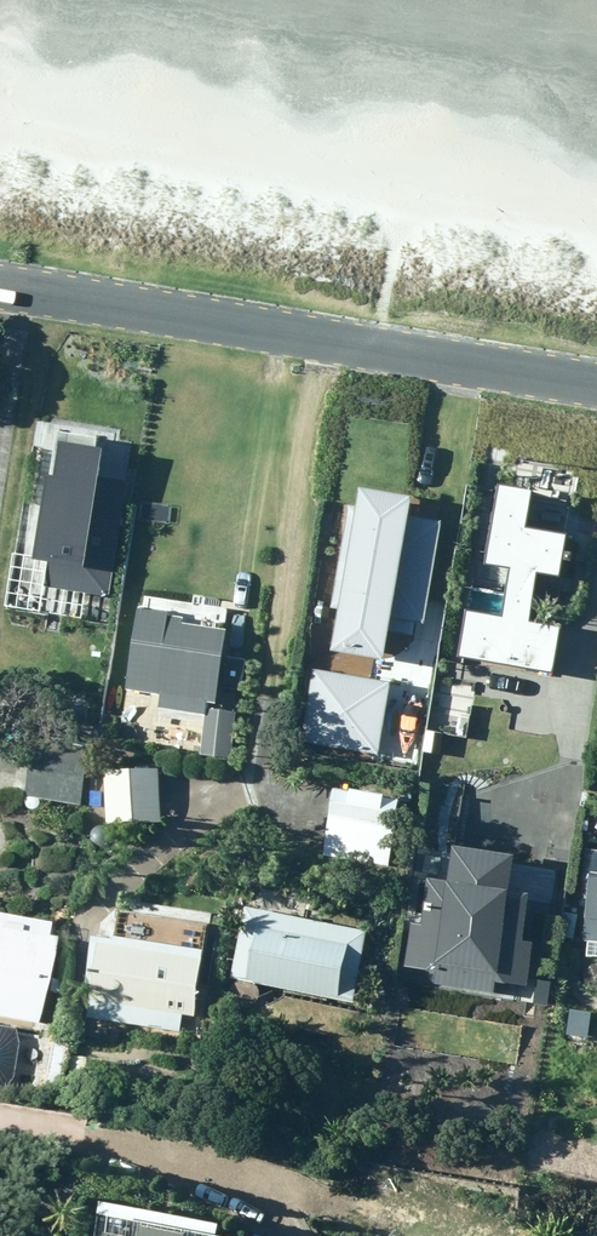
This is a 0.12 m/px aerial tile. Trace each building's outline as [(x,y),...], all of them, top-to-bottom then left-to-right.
[(465,656),(558,673),(567,627),(536,622),(545,572),(568,576),(575,535),(533,528),(540,490),(508,485),(495,564),(519,568),(511,617),(473,611),(465,656)] [(124,494),(79,487),(77,503),(19,495),(9,565),(47,570),(45,585),(69,588),(71,574),(88,576),(91,558),(114,562),(124,494)] [(361,500),(334,662),(388,671),(396,625),(423,629),(441,532),(413,527),(416,509),(361,500)] [(105,598),(78,595),(73,632),(101,636),(105,598)] [(215,703),(227,630),(184,623),(185,619),(172,617),(173,611),(145,607),(131,689),(164,695),(162,708),(188,712),(190,699),(215,703)] [(302,745),(379,758),(391,687),(314,673),(302,745)] [(203,755),(234,758),(239,712),(207,710),(203,755)] [(82,806),(90,763),(35,753),(27,796),(82,806)] [(108,824),(163,822),(161,768),(106,769),(108,824)] [(327,856),(391,866),(401,799),(388,797),(389,793),(356,787),(356,791),(337,788),(327,856)] [(436,986),(498,994),(500,982),(534,986),(540,941),(532,940),(538,894),(518,891),(523,856),(460,847),(456,882),(433,879),(426,925),(414,923),(407,968),(438,972),(436,986)] [(588,956),(596,957),(596,875),(588,956)] [(372,929),(251,906),(237,979),(357,1003),(372,929)] [(39,1024),(54,938),(0,928),(0,1017),(39,1024)] [(89,1018),(184,1031),(185,1015),(198,1017),(208,952),(101,937),(89,1018)] [(11,1080),(17,1036),(9,1026),(0,1024),(0,1089),(11,1080)] [(106,1216),(103,1235),(217,1235),(106,1216)]
